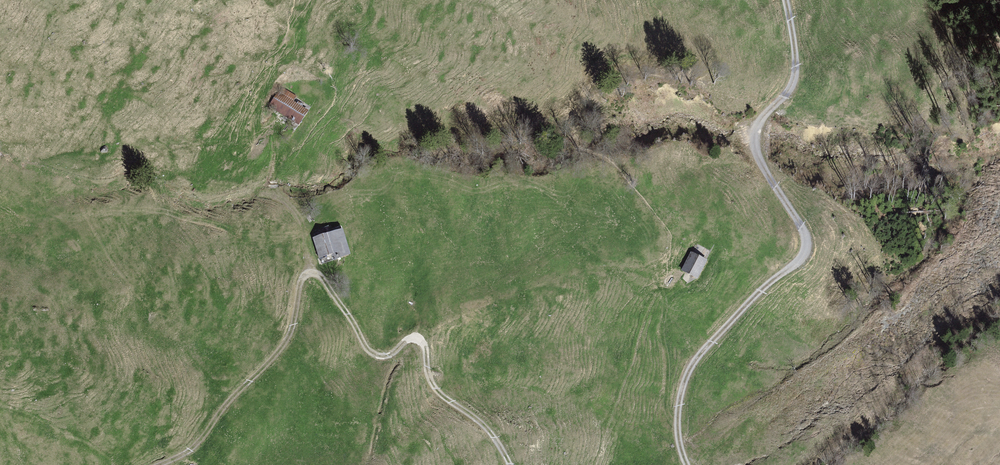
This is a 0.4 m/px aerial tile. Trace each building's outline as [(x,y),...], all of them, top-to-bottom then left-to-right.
[(303,126),(315,109),(283,88),(272,105),(303,126)] [(324,266),(354,256),(346,230),(315,240),(324,266)] [(695,257),(687,272),(702,280),(710,264),(695,257)]
